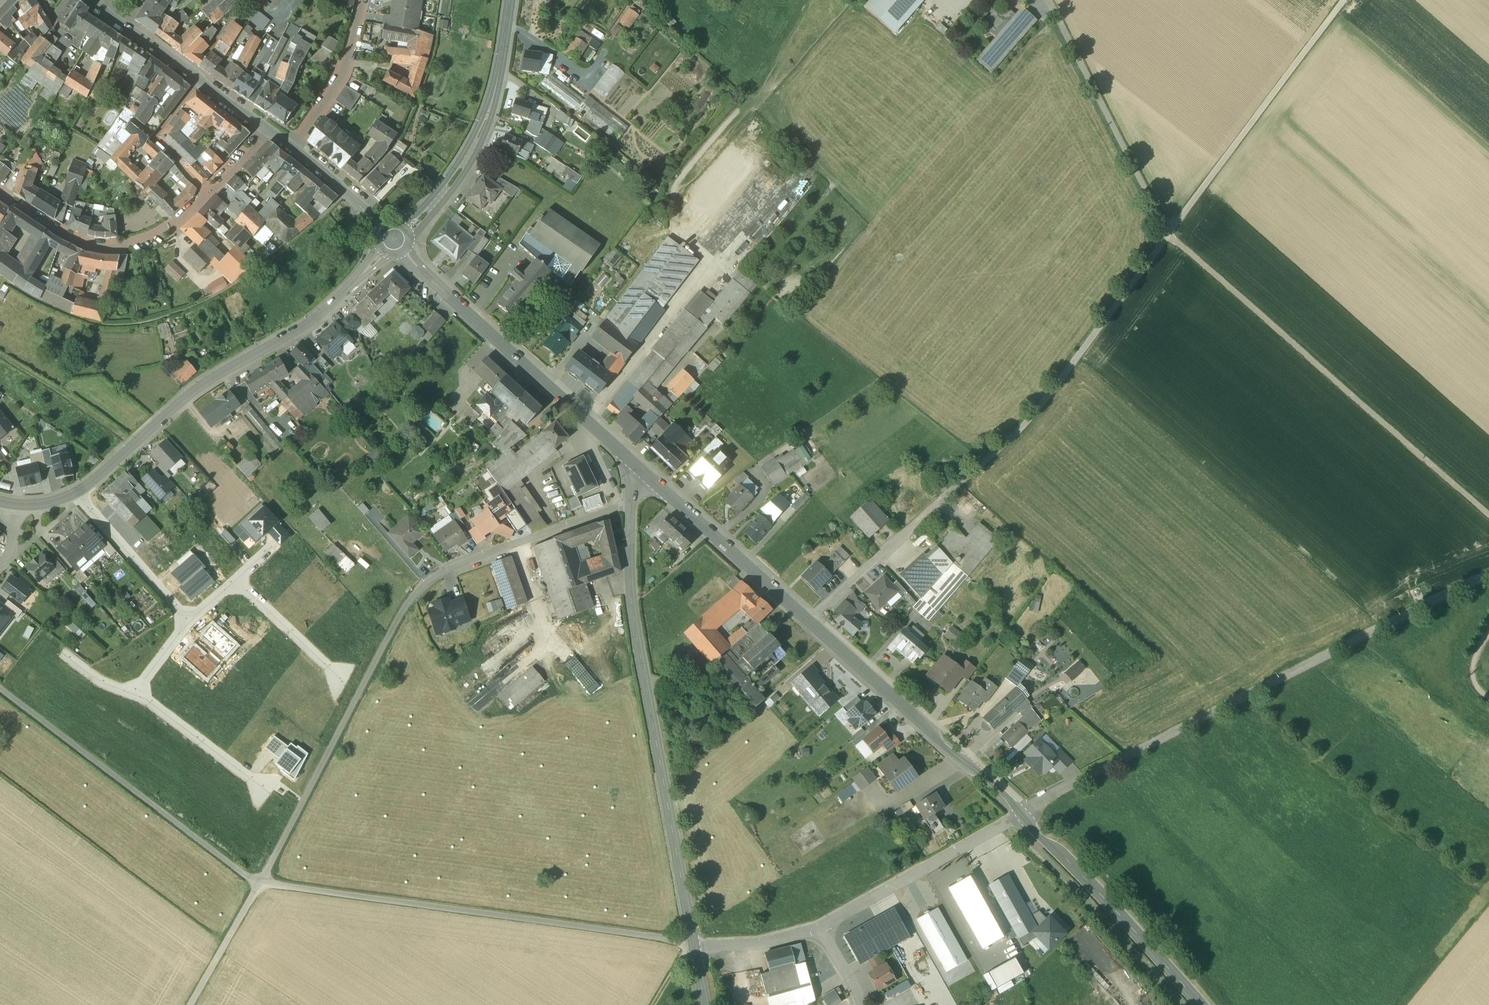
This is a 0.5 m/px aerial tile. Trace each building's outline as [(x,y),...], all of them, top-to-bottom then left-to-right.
[(18,3),(26,15),(38,6),(34,0),(16,0),(18,3)] [(149,0),(148,0),(136,19),(155,34),(164,22),(159,18),(165,9),(149,0)] [(165,9),(170,0),(149,0),(165,9)] [(201,10),(212,23),(214,24),(238,3),(235,0),(213,0),(201,10)] [(395,4),(393,4),(391,16),(399,17),(416,20),(418,7),(421,8),(422,0),(395,0),(395,4)] [(864,7),(894,33),(924,0),(870,0),(864,7)] [(0,12),(0,25),(6,30),(11,26),(11,25),(16,22),(11,16),(16,10),(14,8),(9,1),(0,12)] [(95,19),(69,2),(57,20),(60,25),(65,28),(63,30),(74,38),(70,44),(79,49),(83,44),(82,44),(82,42),(87,34),(95,19)] [(1005,6),(985,29),(995,38),(1015,15),(1005,6)] [(39,7),(19,21),(27,28),(34,24),(39,23),(46,34),(52,28),(52,27),(49,21),(39,7)] [(995,38),(976,60),(991,73),(1037,21),(1022,7),(1015,15),(995,38)] [(249,21),(263,30),(270,21),(258,10),(249,21)] [(183,11),(171,20),(178,24),(188,17),(183,11)] [(636,21),(628,15),(621,25),(629,31),(636,21)] [(390,19),(386,18),(384,25),(385,25),(397,27),(399,17),(391,16),(390,19)] [(164,22),(155,34),(171,46),(175,39),(170,35),(178,24),(171,20),(167,17),(164,22)] [(87,34),(101,44),(111,30),(95,19),(87,34)] [(19,21),(12,26),(16,32),(22,38),(31,48),(38,40),(27,28),(19,21)] [(234,22),(230,26),(220,40),(230,48),(235,40),(242,30),(243,28),(234,22)] [(246,24),(243,28),(242,30),(247,34),(252,29),(246,24)] [(210,25),(204,30),(204,31),(202,34),(200,38),(206,44),(211,38),(216,30),(210,25)] [(397,27),(385,25),(382,37),(409,43),(411,30),(397,27)] [(195,26),(179,42),(175,39),(171,46),(183,54),(200,38),(202,34),(195,26)] [(290,60),(287,65),(289,66),(284,82),(280,90),(278,93),(285,98),(293,85),(298,68),(308,53),(307,52),(314,40),(305,34),(306,32),(300,29),(295,36),(291,42),(296,46),(290,60)] [(111,30),(101,44),(106,47),(109,43),(111,44),(117,34),(111,30)] [(247,34),(242,30),(235,40),(240,44),(247,34)] [(420,32),(411,30),(409,43),(431,46),(433,34),(420,31),(420,32)] [(591,39),(579,31),(574,39),(586,47),(591,39)] [(295,36),(284,32),(278,43),(273,53),(290,60),(296,46),(291,42),(295,36)] [(87,34),(82,42),(82,44),(83,44),(95,53),(101,44),(87,34)] [(117,34),(111,44),(112,44),(118,49),(123,39),(117,34)] [(7,56),(11,50),(4,38),(0,35),(0,51),(7,56)] [(51,40),(44,35),(41,37),(49,43),(51,40)] [(255,35),(238,63),(236,67),(243,73),(261,40),(255,35)] [(338,42),(327,36),(321,47),(331,53),(338,42)] [(41,37),(38,40),(31,48),(22,62),(31,70),(27,76),(41,85),(52,68),(62,53),(49,43),(41,37)] [(11,50),(7,56),(18,65),(30,48),(21,38),(11,50)] [(200,38),(183,54),(199,67),(204,58),(200,55),(208,46),(206,44),(200,38)] [(149,56),(123,39),(118,49),(117,51),(123,54),(119,62),(128,67),(127,70),(130,72),(138,76),(149,56)] [(586,47),(574,39),(564,54),(576,62),(586,47)] [(106,47),(96,63),(102,66),(112,44),(111,44),(109,43),(106,47)] [(431,46),(409,43),(407,50),(407,51),(406,55),(416,57),(427,59),(431,46)] [(541,54),(526,51),(522,71),(538,74),(538,73),(539,66),(541,54)] [(222,61),(210,52),(205,58),(204,58),(199,67),(211,75),(217,67),(222,61)] [(552,55),(541,53),(541,54),(539,66),(549,68),(550,68),(552,55)] [(416,57),(406,55),(406,56),(393,55),(392,62),(414,65),(416,57)] [(165,68),(149,56),(138,76),(139,77),(148,81),(155,70),(160,74),(165,68)] [(414,65),(408,81),(411,83),(407,93),(414,97),(427,59),(416,57),(414,65)] [(287,65),(281,62),(275,79),(284,82),(289,66),(287,65)] [(102,66),(96,63),(84,82),(92,87),(102,66)] [(232,64),(226,72),(217,67),(211,75),(231,89),(240,78),(243,73),(236,67),(232,64)] [(261,64),(255,74),(261,78),(262,75),(266,68),(266,67),(261,64)] [(625,74),(611,64),(593,88),(607,99),(625,74)] [(549,68),(539,66),(538,73),(548,75),(549,68)] [(52,68),(41,85),(45,88),(41,94),(52,101),(64,84),(67,78),(52,68)] [(183,82),(165,68),(160,74),(154,83),(147,94),(141,104),(146,108),(148,110),(151,112),(152,107),(156,106),(156,102),(165,92),(171,97),(183,82)] [(589,95),(557,71),(553,76),(577,96),(584,101),(589,95)] [(138,76),(130,72),(120,94),(130,98),(139,77),(138,76)] [(389,72),(384,82),(391,85),(396,75),(389,72)] [(84,82),(70,74),(67,78),(64,84),(87,98),(88,96),(91,89),(92,87),(84,82)] [(249,83),(240,78),(231,89),(248,100),(252,93),(257,86),(261,78),(255,74),(249,83)] [(408,81),(396,75),(391,85),(407,93),(411,83),(408,81)] [(577,96),(553,76),(548,82),(573,101),(577,96)] [(148,81),(139,77),(130,98),(141,104),(147,94),(142,91),(148,81)] [(171,97),(157,115),(163,121),(189,86),(183,82),(171,97)] [(573,101),(548,82),(544,87),(569,106),(573,101)] [(259,97),(255,105),(265,112),(278,93),(280,90),(269,83),(259,97)] [(345,85),(335,101),(350,110),(361,95),(345,85)] [(98,93),(91,89),(88,96),(95,99),(98,93)] [(194,91),(184,104),(203,118),(213,106),(194,91)] [(259,97),(252,93),(248,100),(255,105),(259,97)] [(285,98),(278,93),(265,112),(284,125),(297,106),(285,98)] [(618,142),(629,128),(589,95),(584,101),(577,96),(573,101),(569,106),(576,111),(577,110),(618,142)] [(130,98),(125,109),(133,114),(135,115),(141,104),(130,98)] [(533,106),(517,101),(513,115),(530,120),(543,124),(545,117),(531,113),(533,106)] [(141,104),(135,115),(134,117),(134,118),(139,122),(148,110),(146,108),(141,104)] [(229,118),(213,106),(204,117),(198,126),(203,130),(205,132),(211,125),(219,131),(220,129),(229,118)] [(548,110),(533,106),(531,113),(545,117),(548,110)] [(133,114),(125,109),(124,109),(120,115),(117,120),(97,147),(92,153),(106,163),(113,155),(131,136),(125,130),(134,118),(134,117),(135,115),(133,114)] [(148,110),(139,122),(141,123),(146,129),(146,130),(153,134),(163,121),(157,115),(156,115),(155,116),(151,112),(148,110)] [(181,110),(161,137),(166,142),(174,133),(177,132),(189,119),(188,117),(181,110)] [(570,119),(559,111),(556,123),(567,127),(570,119)] [(139,122),(134,118),(125,130),(131,136),(140,143),(144,146),(153,134),(146,130),(146,129),(141,123),(139,122)] [(229,118),(220,129),(229,136),(231,138),(240,127),(229,118)] [(342,133),(324,118),(308,141),(309,142),(318,150),(331,161),(342,169),(348,162),(358,149),(347,140),(350,137),(350,134),(346,131),(343,131),(342,133)] [(543,124),(530,120),(526,132),(533,136),(537,138),(538,138),(541,129),(543,124)] [(193,126),(181,139),(185,142),(188,138),(189,139),(197,130),(196,128),(198,126),(194,122),(192,124),(193,126)] [(388,130),(376,122),(368,135),(379,142),(388,148),(394,140),(389,136),(390,135),(388,134),(387,135),(385,134),(388,130)] [(203,130),(198,126),(196,128),(197,130),(189,139),(192,142),(203,130)] [(231,138),(225,146),(223,144),(214,136),(205,148),(208,150),(222,164),(249,134),(240,127),(231,138)] [(229,136),(220,129),(219,131),(214,136),(223,144),(229,136)] [(557,140),(541,129),(538,138),(537,138),(533,144),(548,154),(557,140)] [(712,143),(719,150),(730,138),(723,131),(712,143)] [(174,133),(166,142),(171,147),(179,137),(174,133)] [(140,143),(131,136),(113,155),(124,159),(140,143)] [(523,143),(507,136),(501,151),(517,158),(523,143)] [(179,137),(171,147),(175,151),(185,142),(181,139),(179,137)] [(175,151),(185,161),(191,167),(194,164),(200,158),(204,154),(199,149),(192,142),(189,139),(188,138),(185,142),(175,151)] [(400,140),(393,152),(400,156),(408,145),(400,140)] [(557,140),(548,154),(553,158),(562,144),(557,140)] [(161,153),(148,141),(144,146),(143,147),(156,159),(161,153)] [(354,168),(348,162),(342,169),(357,183),(373,166),(386,150),(388,148),(379,142),(354,168)] [(523,143),(517,158),(525,161),(528,153),(523,151),(526,144),(523,143)] [(252,158),(242,168),(253,179),(278,150),(270,144),(265,145),(252,158)] [(18,164),(16,168),(21,171),(21,170),(24,171),(26,166),(35,169),(36,158),(27,149),(25,153),(18,164)] [(57,153),(47,149),(42,161),(52,165),(55,166),(60,154),(57,153)] [(222,164),(208,150),(204,154),(200,158),(206,163),(202,166),(211,175),(222,164)] [(279,150),(264,168),(273,175),(283,164),(288,157),(279,150)] [(156,159),(150,165),(159,173),(157,174),(161,178),(167,171),(173,164),(161,153),(156,159)] [(376,172),(362,185),(372,195),(386,181),(384,180),(400,162),(392,154),(376,172)] [(124,159),(113,155),(106,163),(114,171),(118,167),(124,159)] [(302,168),(288,157),(283,164),(288,168),(276,182),(283,188),(285,187),(286,188),(286,187),(302,168)] [(137,171),(124,159),(118,167),(127,176),(130,178),(137,171)] [(8,160),(4,166),(10,170),(13,164),(8,160)] [(13,164),(10,170),(13,173),(16,168),(18,164),(14,162),(13,164)] [(87,165),(73,162),(66,181),(68,183),(79,187),(80,187),(81,187),(86,170),(87,165)] [(10,170),(4,166),(0,163),(0,183),(10,170)] [(182,175),(173,164),(167,171),(179,181),(179,180),(183,176),(182,175)] [(208,179),(194,164),(191,167),(187,170),(202,185),(208,179)] [(159,173),(150,165),(141,176),(135,183),(143,190),(149,183),(153,186),(161,178),(157,174),(159,173)] [(26,166),(24,171),(21,170),(21,171),(13,194),(31,206),(39,191),(31,187),(35,175),(33,174),(35,169),(26,166)] [(302,168),(286,187),(293,193),(303,182),(309,188),(295,204),(302,210),(308,203),(313,198),(324,186),(302,168)] [(582,177),(568,168),(563,175),(570,180),(564,188),(571,193),(582,177)] [(137,171),(130,178),(135,183),(141,176),(137,171)] [(247,186),(236,175),(227,185),(236,193),(241,192),(247,186)] [(189,183),(183,176),(179,180),(186,186),(189,183)] [(483,177),(466,199),(480,209),(486,202),(483,200),(487,196),(493,200),(500,191),(500,190),(494,185),(483,177)] [(518,190),(499,179),(494,185),(500,190),(500,191),(511,199),(518,190)] [(276,182),(266,195),(273,201),(283,188),(276,182)] [(79,187),(68,183),(61,204),(67,206),(73,207),(75,202),(80,187),(79,187)] [(153,186),(149,183),(143,190),(147,194),(158,205),(165,198),(153,186)] [(338,197),(324,186),(313,198),(326,209),(338,197)] [(59,204),(39,191),(31,206),(54,220),(59,204)] [(215,196),(198,213),(206,220),(216,229),(221,224),(223,222),(212,212),(217,206),(221,201),(215,196)] [(165,198),(158,205),(166,213),(174,206),(165,198)] [(228,207),(221,201),(217,206),(224,211),(228,207)] [(245,209),(234,201),(228,207),(224,211),(236,220),(245,209)] [(273,201),(260,216),(266,221),(276,208),(278,206),(273,201)] [(85,204),(77,202),(73,213),(81,216),(82,214),(85,204)] [(0,203),(0,224),(5,216),(9,209),(0,203)] [(61,204),(59,203),(59,204),(54,220),(61,224),(67,206),(61,204)] [(319,215),(308,203),(302,210),(305,213),(313,221),(319,215)] [(174,206),(166,213),(170,217),(178,210),(174,206)] [(46,231),(11,207),(9,209),(5,216),(15,222),(36,237),(40,240),(46,231)] [(113,209),(102,207),(104,224),(115,223),(113,209)] [(260,216),(247,207),(245,209),(236,220),(235,221),(239,224),(254,237),(264,224),(266,221),(260,216)] [(292,223),(276,208),(266,221),(264,224),(284,243),(300,231),(292,223)] [(534,230),(530,227),(519,243),(537,259),(552,273),(549,277),(559,284),(563,279),(571,285),(582,269),(583,270),(600,246),(548,210),(542,219),(540,217),(537,220),(539,222),(534,230)] [(81,216),(73,213),(68,228),(81,235),(83,235),(85,226),(86,218),(81,216)] [(198,213),(181,229),(197,245),(199,247),(205,240),(210,235),(200,226),(206,220),(198,213)] [(305,213),(292,223),(300,231),(313,221),(305,213)] [(5,216),(0,224),(0,227),(8,233),(15,222),(5,216)] [(104,230),(95,228),(94,237),(106,239),(116,237),(115,223),(104,224),(104,228),(104,230)] [(471,242),(448,223),(432,243),(456,262),(466,250),(472,242),(471,242)] [(231,234),(221,224),(216,229),(227,239),(231,234)] [(254,237),(239,224),(231,234),(227,239),(238,249),(243,254),(256,239),(254,237)] [(95,228),(85,226),(83,235),(94,237),(95,228)] [(0,227),(0,253),(3,256),(15,238),(8,233),(0,227)] [(480,230),(471,242),(472,242),(466,250),(471,254),(480,241),(483,238),(485,234),(480,230)] [(54,237),(46,231),(40,240),(33,252),(42,257),(49,246),(57,250),(57,249),(61,240),(54,237)] [(36,237),(27,251),(32,254),(33,252),(40,240),(36,237)] [(667,239),(604,322),(637,347),(664,312),(662,310),(643,295),(679,247),(667,239)] [(87,253),(61,240),(57,249),(72,256),(65,269),(75,274),(75,275),(76,273),(80,265),(87,253)] [(205,240),(199,247),(215,262),(222,256),(205,240)] [(480,241),(471,254),(476,257),(476,258),(486,245),(480,241)] [(197,245),(184,258),(199,273),(210,263),(232,284),(240,278),(227,264),(222,269),(218,265),(222,260),(224,258),(222,256),(215,262),(199,247),(197,245)] [(679,247),(643,295),(662,310),(698,262),(679,247)] [(224,258),(222,260),(227,264),(240,278),(254,267),(233,248),(224,258)] [(613,249),(602,262),(611,270),(622,256),(613,249)] [(27,251),(18,266),(22,269),(32,254),(27,251)] [(42,257),(33,252),(32,254),(22,269),(20,272),(30,278),(36,269),(42,257)] [(0,253),(0,273),(14,283),(20,272),(22,269),(18,266),(3,256),(0,253)] [(102,256),(87,253),(80,265),(82,265),(96,268),(101,269),(108,270),(116,271),(117,271),(120,256),(102,256)] [(127,255),(120,256),(117,271),(124,271),(127,255)] [(476,257),(462,276),(474,285),(488,266),(476,258),(476,257)] [(517,281),(497,304),(512,318),(549,277),(552,273),(537,259),(522,275),(514,268),(509,274),(517,281)] [(227,264),(222,260),(218,265),(222,269),(227,264)] [(185,273),(173,262),(165,269),(178,281),(185,273)] [(96,268),(82,265),(80,275),(83,276),(87,276),(88,277),(89,271),(95,273),(96,268)] [(30,278),(20,272),(14,283),(32,295),(40,299),(43,290),(51,278),(48,277),(36,269),(30,278)] [(75,274),(65,269),(64,284),(72,287),(75,274)] [(108,270),(100,305),(106,306),(113,284),(113,283),(116,271),(108,270)] [(655,372),(663,378),(714,317),(724,325),(758,285),(741,270),(713,304),(697,322),(655,372)] [(117,271),(116,271),(113,283),(121,285),(124,271),(117,271)] [(80,275),(76,273),(75,275),(75,274),(72,287),(80,291),(83,278),(83,276),(80,275)] [(391,273),(365,297),(366,298),(360,302),(362,305),(372,315),(381,305),(378,302),(387,294),(396,302),(408,289),(391,273)] [(64,284),(51,278),(43,290),(76,304),(79,300),(80,292),(80,291),(72,287),(64,284)] [(227,287),(222,278),(208,287),(213,294),(227,287)] [(76,304),(43,290),(40,299),(71,313),(76,304)] [(684,311),(697,322),(713,304),(699,293),(684,311)] [(100,305),(84,301),(83,301),(79,300),(76,304),(71,313),(71,314),(102,322),(106,306),(100,305)] [(360,302),(349,313),(350,315),(359,325),(364,330),(376,318),(372,315),(362,305),(360,302)] [(684,311),(650,350),(652,352),(664,361),(697,322),(684,311)] [(434,312),(423,326),(434,336),(446,322),(434,312)] [(350,315),(340,324),(341,325),(342,324),(350,334),(359,325),(350,315)] [(565,316),(560,323),(565,327),(573,334),(579,327),(565,316)] [(604,322),(591,339),(599,345),(611,354),(624,364),(637,347),(604,322)] [(165,323),(157,325),(159,333),(167,330),(165,323)] [(560,323),(553,331),(558,336),(565,327),(560,323)] [(350,334),(342,324),(341,325),(337,328),(346,338),(350,334)] [(331,331),(329,330),(316,342),(332,358),(341,350),(338,347),(347,339),(346,338),(337,328),(336,327),(331,331)] [(553,331),(543,344),(556,355),(562,347),(563,348),(567,343),(558,336),(553,331)] [(170,332),(163,334),(165,340),(172,338),(170,332)] [(694,355),(708,368),(721,353),(707,340),(694,355)] [(299,345),(289,353),(301,366),(302,367),(308,362),(312,359),(299,345)] [(580,352),(567,369),(598,394),(612,377),(580,352)] [(652,352),(612,402),(622,410),(632,398),(642,386),(646,382),(655,372),(664,361),(652,352)] [(624,364),(611,354),(602,366),(604,368),(603,369),(614,377),(624,364)] [(330,366),(321,357),(317,360),(326,370),(330,366)] [(495,366),(486,358),(474,371),(483,380),(485,378),(495,366)] [(187,360),(170,374),(179,385),(196,371),(187,360)] [(278,361),(264,369),(273,383),(277,381),(287,375),(278,361)] [(323,377),(308,362),(302,367),(329,395),(332,391),(329,388),(333,383),(325,375),(323,377)] [(302,367),(301,366),(293,371),(303,381),(310,375),(302,367)] [(495,366),(485,378),(496,387),(487,396),(474,411),(480,416),(484,411),(497,397),(510,409),(525,393),(495,366)] [(264,369),(243,381),(251,396),(269,386),(273,383),(264,369)] [(658,395),(670,407),(694,381),(681,370),(658,395)] [(655,372),(646,382),(654,387),(663,378),(655,372)] [(327,394),(310,375),(303,381),(297,386),(305,396),(299,402),(308,411),(327,394)] [(496,387),(485,378),(483,380),(478,385),(481,388),(480,389),(487,396),(496,387)] [(277,381),(273,383),(269,386),(277,396),(283,402),(286,398),(285,397),(289,393),(277,381)] [(269,386),(251,396),(259,405),(277,396),(269,386)] [(289,393),(285,397),(286,398),(303,416),(308,411),(299,402),(305,396),(297,386),(289,393)] [(642,386),(632,398),(638,403),(643,408),(654,395),(642,386)] [(229,392),(200,413),(211,427),(219,421),(221,425),(231,417),(228,414),(239,405),(229,392)] [(525,393),(510,409),(521,419),(527,424),(542,409),(525,393)] [(658,395),(655,393),(654,395),(643,408),(648,413),(657,421),(658,420),(670,407),(658,395)] [(497,397),(484,411),(491,417),(493,414),(500,420),(510,409),(497,397)] [(297,422),(303,416),(286,398),(283,402),(279,405),(277,402),(267,409),(270,414),(274,410),(281,418),(288,412),(297,422)] [(622,410),(620,412),(626,417),(638,403),(632,398),(622,410)] [(622,410),(612,402),(606,409),(616,417),(620,412),(622,410)] [(283,448),(248,405),(241,410),(245,415),(241,418),(272,456),(283,448)] [(455,423),(459,427),(466,421),(471,426),(480,416),(474,411),(470,407),(455,423)] [(495,438),(492,442),(502,453),(509,448),(527,435),(516,424),(521,419),(510,409),(500,420),(497,424),(503,430),(495,438)] [(14,429),(13,428),(14,428),(13,426),(12,427),(0,411),(0,440),(14,429)] [(635,426),(626,417),(620,412),(616,417),(614,419),(626,429),(622,433),(634,444),(644,434),(635,426)] [(648,413),(635,426),(644,434),(649,428),(657,421),(648,413)] [(657,421),(649,428),(660,438),(662,436),(668,430),(658,420),(657,421)] [(555,423),(542,434),(552,447),(554,449),(568,438),(555,423)] [(503,430),(497,424),(489,432),(495,438),(503,430)] [(668,430),(662,436),(673,447),(684,435),(673,425),(668,430)] [(542,434),(515,456),(509,448),(502,453),(484,466),(498,486),(501,490),(513,479),(516,477),(552,447),(542,434)] [(650,449),(663,461),(674,472),(686,459),(673,447),(662,436),(660,438),(650,449)] [(228,443),(222,437),(216,442),(221,448),(228,443)] [(244,438),(233,449),(228,443),(221,448),(227,454),(226,455),(237,466),(250,454),(255,451),(244,438)] [(723,445),(716,438),(704,450),(708,454),(713,448),(717,451),(723,445)] [(180,458),(165,442),(153,452),(162,462),(168,469),(169,468),(180,458)] [(57,453),(67,451),(65,444),(55,447),(57,453)] [(775,463),(785,477),(810,459),(808,456),(811,454),(804,444),(793,452),(792,451),(775,463)] [(552,447),(516,477),(520,482),(556,452),(554,449),(552,447)] [(691,472),(708,488),(725,471),(722,468),(728,462),(717,451),(713,448),(708,454),(691,472)] [(46,468),(53,466),(51,457),(49,449),(42,450),(42,452),(46,468)] [(385,461),(376,449),(366,457),(376,469),(385,461)] [(46,468),(42,452),(29,455),(32,465),(37,463),(39,471),(46,469),(46,468)] [(815,462),(821,458),(817,452),(811,456),(815,462)] [(68,453),(51,457),(57,480),(74,475),(68,453)] [(250,454),(237,466),(245,475),(249,472),(258,463),(250,454)] [(584,458),(565,467),(579,496),(577,496),(578,499),(599,489),(584,458)] [(785,477),(774,460),(761,469),(772,485),(785,477)] [(168,469),(162,462),(157,467),(165,475),(167,478),(173,473),(169,468),(168,469)] [(32,465),(16,469),(21,487),(27,485),(28,486),(34,484),(34,483),(41,482),(39,471),(37,463),(32,465)] [(161,479),(153,470),(143,479),(160,499),(170,490),(161,479)] [(127,471),(114,482),(126,495),(131,490),(138,483),(127,471)] [(249,472),(245,475),(249,481),(254,477),(249,472)] [(748,479),(742,473),(731,481),(739,488),(739,487),(740,488),(748,479)] [(167,478),(165,475),(161,479),(170,490),(175,486),(167,478)] [(520,482),(516,477),(513,479),(542,528),(546,527),(520,482)] [(513,479),(501,490),(515,511),(526,527),(530,532),(542,528),(513,479)] [(126,495),(114,482),(101,494),(131,527),(145,515),(126,495)] [(138,483),(131,490),(138,498),(139,497),(145,491),(138,483)] [(498,486),(488,492),(495,501),(483,509),(486,512),(472,522),(476,528),(483,538),(492,532),(500,526),(498,523),(505,518),(515,511),(501,490),(498,486)] [(740,488),(739,487),(739,488),(725,503),(737,514),(752,499),(740,488)] [(138,498),(131,490),(126,495),(145,515),(150,510),(139,497),(138,498)] [(798,499),(791,507),(796,512),(809,498),(805,494),(799,500),(798,499)] [(582,500),(586,511),(602,506),(598,495),(582,500)] [(577,496),(566,502),(571,512),(582,507),(578,499),(577,496)] [(777,496),(760,509),(763,512),(773,521),(774,520),(788,505),(778,496),(777,496)] [(869,501),(849,518),(867,540),(887,522),(869,501)] [(261,504),(233,531),(244,543),(250,537),(255,543),(267,532),(278,522),(261,504)] [(363,504),(359,508),(365,515),(369,511),(363,504)] [(319,509),(309,517),(321,531),(331,523),(319,509)] [(426,510),(419,514),(431,530),(437,526),(426,510)] [(526,527),(515,511),(505,518),(517,534),(526,527)] [(773,521),(763,512),(759,516),(770,526),(775,521),(774,520),(773,521)] [(463,526),(455,514),(453,515),(450,518),(453,523),(454,522),(459,529),(463,526)] [(670,516),(659,528),(665,533),(669,537),(679,525),(670,516)] [(759,516),(743,533),(755,544),(770,526),(759,516)] [(411,520),(403,527),(401,525),(398,528),(397,526),(388,534),(409,557),(417,549),(410,542),(413,539),(415,541),(423,533),(411,520)] [(608,521),(597,524),(567,535),(571,547),(595,538),(600,539),(604,557),(605,556),(605,557),(616,554),(608,521)] [(278,522),(267,532),(280,547),(291,537),(278,522)] [(459,529),(454,522),(453,523),(435,536),(446,552),(457,543),(460,547),(467,541),(459,529)] [(85,524),(71,537),(90,558),(101,548),(100,548),(103,545),(85,524)] [(679,525),(669,537),(684,551),(695,539),(679,525)] [(970,541),(951,525),(947,530),(951,533),(938,548),(951,563),(970,541)] [(500,526),(492,532),(508,540),(512,532),(500,526)] [(920,599),(913,607),(928,621),(999,539),(983,526),(920,599)] [(483,538),(476,528),(468,533),(476,545),(485,540),(483,538)] [(220,534),(230,545),(235,540),(225,529),(220,534)] [(665,533),(659,539),(663,543),(669,537),(665,533)] [(567,535),(548,542),(553,556),(572,549),(571,547),(567,535)] [(90,558),(71,537),(57,549),(76,569),(78,567),(79,568),(90,558)] [(651,539),(647,543),(656,551),(660,546),(651,539)] [(116,552),(107,541),(103,545),(100,548),(101,548),(109,558),(116,552)] [(548,542),(533,547),(538,563),(554,557),(553,556),(548,542)] [(334,544),(327,552),(348,572),(355,564),(334,544)] [(936,546),(925,556),(941,574),(951,563),(938,548),(936,546)] [(839,547),(835,552),(844,562),(849,557),(839,547)] [(572,549),(553,556),(554,557),(565,591),(584,584),(585,584),(578,564),(572,549)] [(176,562),(180,566),(193,554),(190,550),(176,562)] [(844,562),(835,552),(830,558),(832,561),(832,560),(839,567),(844,562)] [(42,554),(37,558),(37,557),(31,563),(31,564),(27,568),(38,581),(54,568),(54,567),(48,560),(42,554)] [(205,566),(193,554),(180,566),(171,574),(182,586),(202,568),(205,566)] [(604,557),(578,564),(585,584),(620,572),(616,554),(605,557),(605,556),(604,557)] [(65,569),(53,556),(48,560),(54,567),(54,568),(59,574),(65,569)] [(925,556),(901,578),(920,599),(941,574),(925,556)] [(554,557),(538,563),(550,596),(565,591),(554,557)] [(510,558),(491,565),(507,610),(526,603),(510,558)] [(832,561),(830,558),(820,568),(816,564),(801,578),(814,592),(829,577),(839,567),(832,560),(832,561)] [(531,560),(526,562),(530,572),(535,571),(531,560)] [(76,569),(71,573),(80,584),(87,577),(79,568),(78,567),(76,569)] [(213,581),(202,568),(182,586),(180,588),(191,600),(213,581)] [(32,585),(22,575),(17,581),(28,590),(32,585)] [(11,576),(2,588),(17,600),(21,596),(25,599),(30,591),(28,590),(17,581),(11,576)] [(892,585),(884,576),(864,593),(879,609),(897,592),(898,592),(892,585)] [(741,581),(710,609),(721,623),(739,608),(754,593),(741,581)] [(906,592),(896,581),(892,585),(898,592),(897,592),(901,596),(906,592)] [(565,591),(550,596),(558,620),(592,608),(584,584),(565,591)] [(78,592),(91,607),(95,604),(82,588),(78,592)] [(865,604),(854,592),(845,602),(853,609),(853,610),(857,614),(865,604)] [(771,609),(754,593),(739,608),(750,618),(756,623),(757,622),(768,612),(771,609)] [(914,601),(908,594),(904,597),(911,604),(914,601)] [(448,598),(434,603),(435,608),(428,611),(435,631),(444,629),(445,632),(455,629),(454,625),(470,620),(463,599),(450,603),(448,598)] [(488,610),(503,608),(502,599),(487,602),(488,610)] [(17,618),(22,612),(7,600),(4,605),(14,613),(13,615),(17,618)] [(844,601),(833,615),(833,619),(853,635),(858,629),(867,628),(867,621),(857,622),(848,614),(853,610),(853,609),(845,602),(844,601)] [(14,613),(4,605),(0,602),(0,632),(13,615),(14,613)] [(721,623),(710,609),(700,618),(712,631),(721,623)] [(712,631),(700,618),(685,632),(712,663),(723,654),(727,649),(723,643),(712,631)] [(750,618),(740,627),(746,632),(752,626),(756,623),(750,618)] [(222,663),(238,645),(211,622),(196,640),(222,663)] [(755,630),(741,643),(738,639),(733,644),(736,647),(734,649),(741,657),(756,674),(759,677),(771,666),(785,653),(764,630),(764,629),(757,622),(756,623),(752,626),(755,630)] [(924,636),(913,626),(907,633),(918,643),(924,636)] [(740,627),(736,631),(742,636),(746,632),(740,627)] [(960,633),(952,627),(945,635),(952,642),(960,633)] [(907,633),(903,630),(891,644),(912,663),(918,656),(920,658),(926,650),(918,643),(907,633)] [(736,631),(723,643),(727,649),(738,639),(742,636),(736,631)] [(207,681),(222,663),(196,640),(180,658),(207,681)] [(726,657),(723,660),(730,667),(732,665),(741,657),(734,649),(734,650),(726,657)] [(712,663),(710,665),(734,691),(742,684),(755,698),(747,706),(751,710),(763,700),(732,665),(730,667),(723,660),(726,657),(723,654),(712,663)] [(960,668),(942,655),(927,675),(948,691),(961,674),(963,670),(960,668)] [(1031,666),(1020,658),(1014,666),(1025,674),(1031,666)] [(975,669),(966,662),(960,668),(963,670),(961,674),(968,679),(975,669)] [(1084,671),(1076,663),(1064,676),(1073,684),(1084,671)] [(771,666),(759,677),(756,674),(754,675),(751,678),(755,681),(759,685),(764,680),(764,681),(776,671),(771,666)] [(813,666),(793,683),(820,715),(837,701),(831,693),(831,694),(822,683),(816,675),(818,673),(813,666)] [(1014,666),(1004,679),(1015,687),(1025,674),(1014,666)] [(533,667),(498,696),(510,710),(544,681),(533,667)] [(982,690),(972,682),(967,688),(965,687),(961,692),(963,694),(959,699),(972,709),(981,698),(985,692),(982,690)] [(997,688),(989,682),(982,690),(985,692),(981,698),(986,703),(997,688)] [(755,698),(742,684),(734,691),(747,706),(755,698)] [(1014,689),(983,718),(993,729),(1013,710),(1024,699),(1014,689)] [(765,701),(770,707),(779,699),(775,693),(765,701)] [(856,697),(843,708),(847,713),(860,702),(856,697)] [(1024,699),(1013,710),(1018,714),(1019,713),(1028,705),(1024,699)] [(860,702),(847,713),(852,719),(849,722),(854,728),(857,726),(859,727),(872,716),(871,715),(874,712),(865,702),(863,705),(860,702)] [(1028,705),(1019,713),(1023,718),(1018,722),(1028,732),(1039,721),(1029,708),(1030,707),(1028,705)] [(1018,722),(1003,738),(1013,748),(1028,732),(1018,722)] [(879,727),(862,740),(872,753),(882,745),(889,740),(888,739),(879,727)] [(889,740),(882,745),(887,752),(900,743),(893,735),(888,739),(889,740)] [(279,759),(288,747),(274,736),(265,748),(279,759)] [(1052,754),(1037,739),(1024,753),(1027,756),(1024,759),(1037,773),(1039,771),(1040,772),(1049,763),(1055,757),(1052,754)] [(287,773),(295,779),(305,761),(294,752),(297,748),(291,743),(288,747),(279,759),(275,764),(282,769),(281,771),(286,775),(287,773)] [(1068,761),(1056,749),(1052,754),(1055,757),(1049,763),(1058,771),(1068,761)] [(902,761),(896,765),(891,758),(880,766),(898,790),(914,778),(902,761)] [(866,768),(852,778),(856,782),(861,789),(875,779),(866,768)] [(825,769),(819,774),(823,780),(830,775),(825,769)] [(856,782),(838,795),(843,802),(861,789),(856,782)] [(935,793),(915,805),(925,820),(934,814),(944,808),(935,793)] [(909,801),(900,807),(901,808),(904,813),(913,807),(909,801)] [(901,808),(895,811),(898,816),(904,813),(901,808)] [(934,814),(925,820),(933,835),(943,829),(934,814)] [(1031,916),(1009,875),(989,885),(1018,939),(1038,929),(1031,916)] [(1004,938),(970,876),(948,888),(983,950),(1004,938)] [(967,960),(938,908),(931,912),(930,915),(927,916),(924,916),(917,919),(946,972),(967,960)] [(893,909),(858,929),(850,934),(848,940),(859,958),(865,960),(868,958),(878,952),(908,935),(893,909)] [(1039,911),(1031,916),(1038,929),(1047,919),(1039,911)] [(1038,929),(1034,933),(1037,937),(1049,949),(1064,934),(1049,918),(1047,919),(1038,929)] [(999,928),(1003,935),(1008,933),(1004,925),(999,928)] [(1018,939),(1022,946),(1037,937),(1034,933),(1038,929),(1018,939)] [(800,944),(790,947),(795,965),(805,963),(800,944)] [(790,947),(764,954),(769,972),(795,965),(790,947)] [(878,952),(868,958),(875,970),(884,965),(885,964),(878,952)] [(1015,958),(988,973),(997,988),(1023,973),(1015,958)] [(795,965),(769,972),(760,974),(766,994),(792,987),(800,985),(795,965)] [(875,970),(870,973),(869,974),(877,989),(893,980),(884,965),(875,970)] [(766,994),(769,1004),(783,1004),(796,1002),(792,987),(766,994)] [(838,987),(833,990),(837,996),(842,993),(838,987)] [(821,997),(826,1004),(831,1004),(839,1000),(837,996),(833,990),(821,997)]
